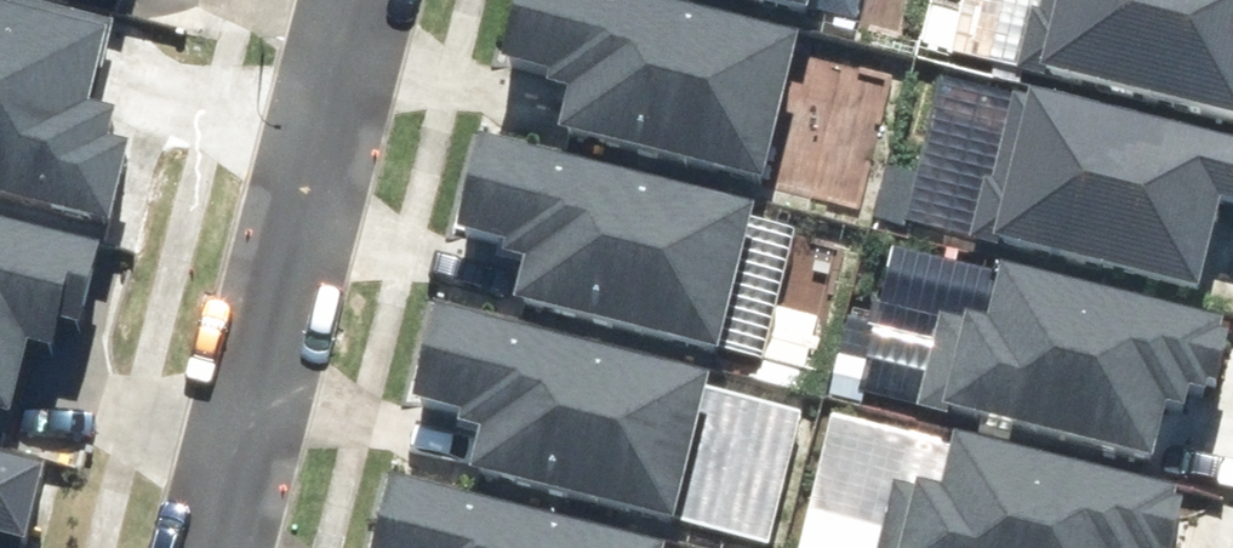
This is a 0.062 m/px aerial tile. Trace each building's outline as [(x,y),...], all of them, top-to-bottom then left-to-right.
[(672,0),(540,0),(525,65),(598,82),(586,135),(794,183),(828,37),(672,0)] [(833,17),(837,0),(760,0),(833,17)] [(1232,121),(1232,0),(1056,0),(1053,12),(1044,10),(1029,73),(1232,121)] [(132,230),(150,149),(128,144),(142,80),(120,75),(129,32),(0,3),(0,200),(132,230)] [(1216,299),(1232,226),(1232,143),(1023,94),(1002,183),(994,181),(979,244),(1216,299)] [(779,210),(497,143),(475,238),(548,255),(536,308),(744,357),(779,210)] [(25,425),(43,355),(68,363),(74,334),(95,339),(115,252),(0,226),(0,420),(25,425)] [(1203,422),(1209,395),(1232,401),(1232,395),(1232,321),(1017,270),(1005,323),(952,311),(929,411),(1170,468),(1182,417),(1203,422)] [(726,386),(445,320),(423,414),(496,431),(484,484),(691,533),(726,386)] [(1201,509),(1191,506),(1193,496),(972,441),(959,494),(904,480),(894,519),(887,547),(1191,547),(1201,509)] [(9,546),(19,547),(39,547),(57,475),(0,461),(0,547),(9,547),(9,546)] [(407,487),(392,547),(666,547),(407,487)]
